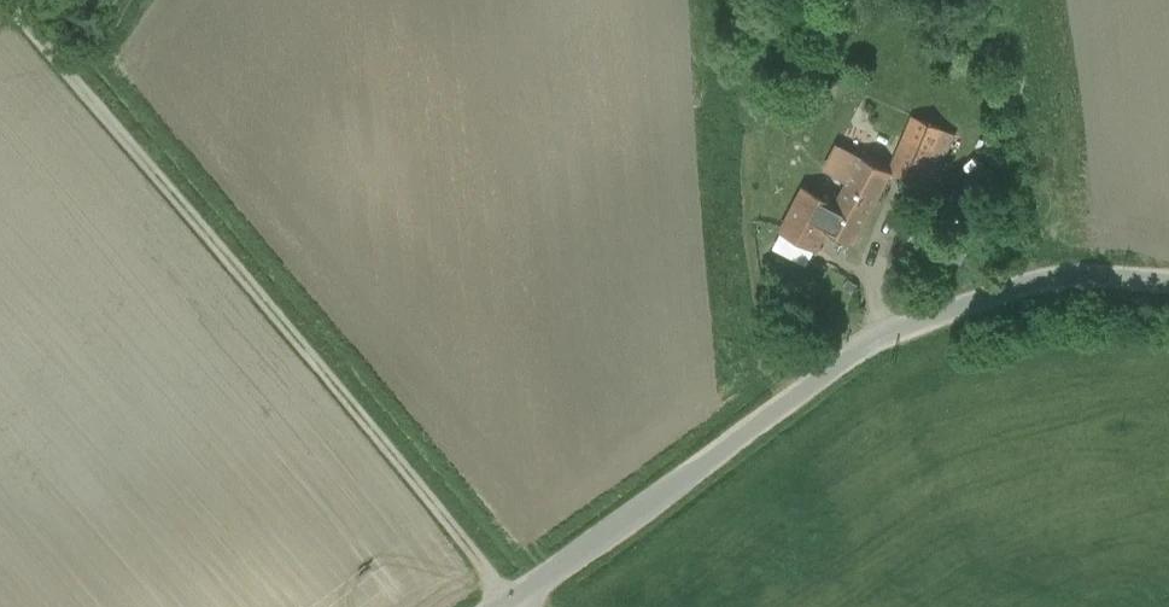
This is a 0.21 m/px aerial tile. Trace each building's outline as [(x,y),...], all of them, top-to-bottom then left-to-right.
[(931,153),(941,131),(915,119),(905,141),(931,153)] [(931,153),(920,179),(933,185),(954,137),(941,131),(931,153)] [(893,168),(920,179),(931,153),(905,141),(893,168)] [(848,181),(861,156),(839,145),(826,169),(848,181)] [(861,156),(848,181),(835,205),(806,189),(784,231),(814,247),(824,228),(854,244),(891,172),(861,156)] [(805,264),(814,247),(784,231),(775,249),(805,264)]
